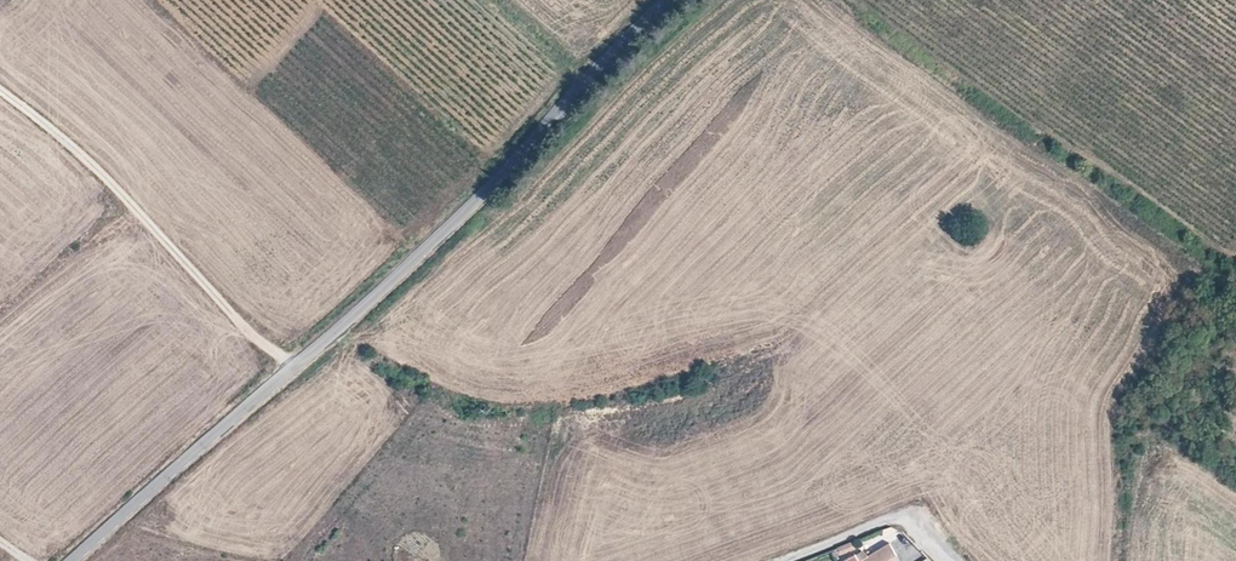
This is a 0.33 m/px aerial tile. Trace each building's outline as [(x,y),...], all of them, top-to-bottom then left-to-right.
[(855,548),(853,543),(841,547),(832,551),(834,556),(855,548)] [(843,560),(885,560),(896,554),(889,543),(868,556),(860,553),(855,556),(854,555),(843,560)]
